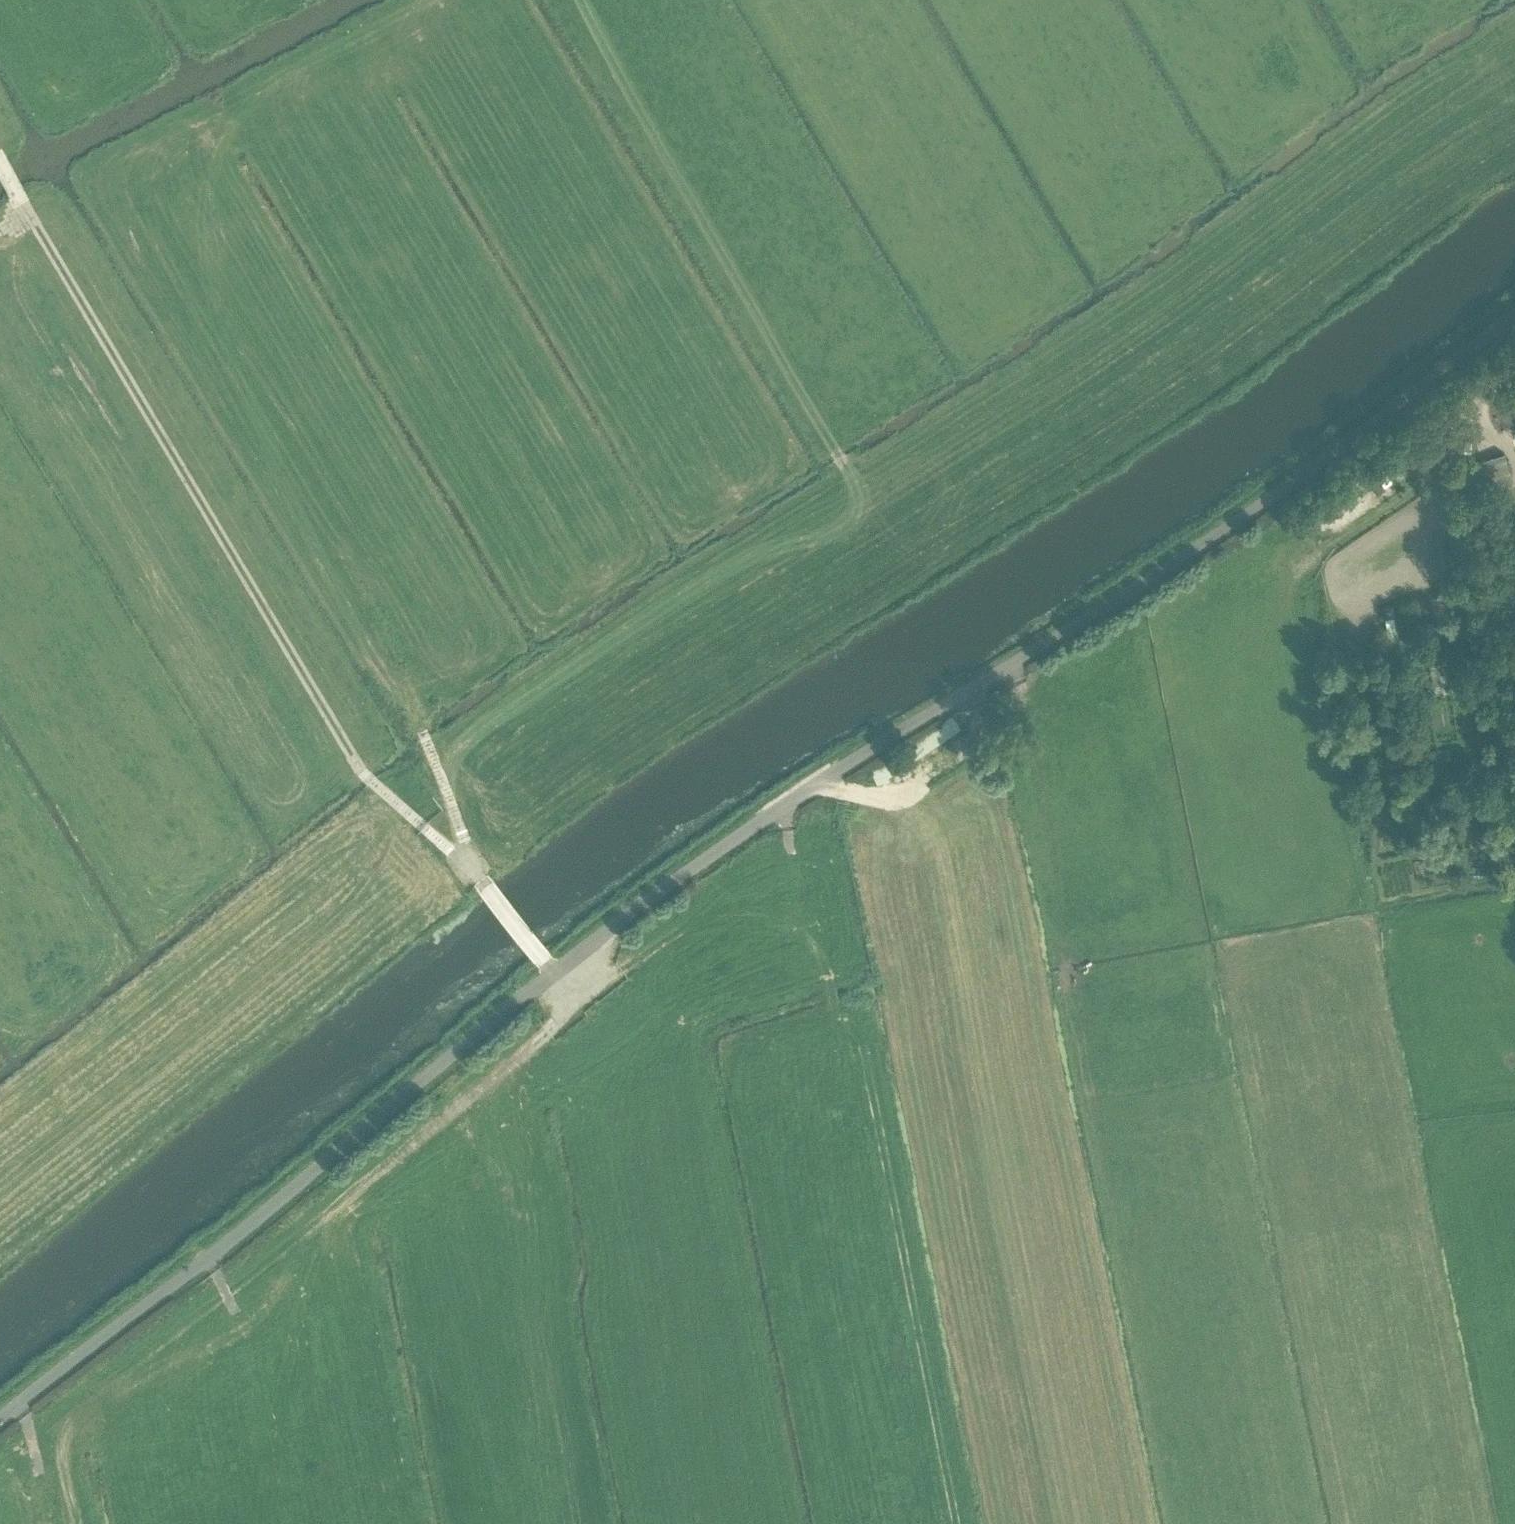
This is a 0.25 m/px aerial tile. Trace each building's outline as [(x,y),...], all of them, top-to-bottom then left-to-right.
[(1512,534),(1514,533),(1514,487),(1505,454),(1449,471),(1456,495),(1481,487),(1499,546),(1514,541),(1512,534)]
